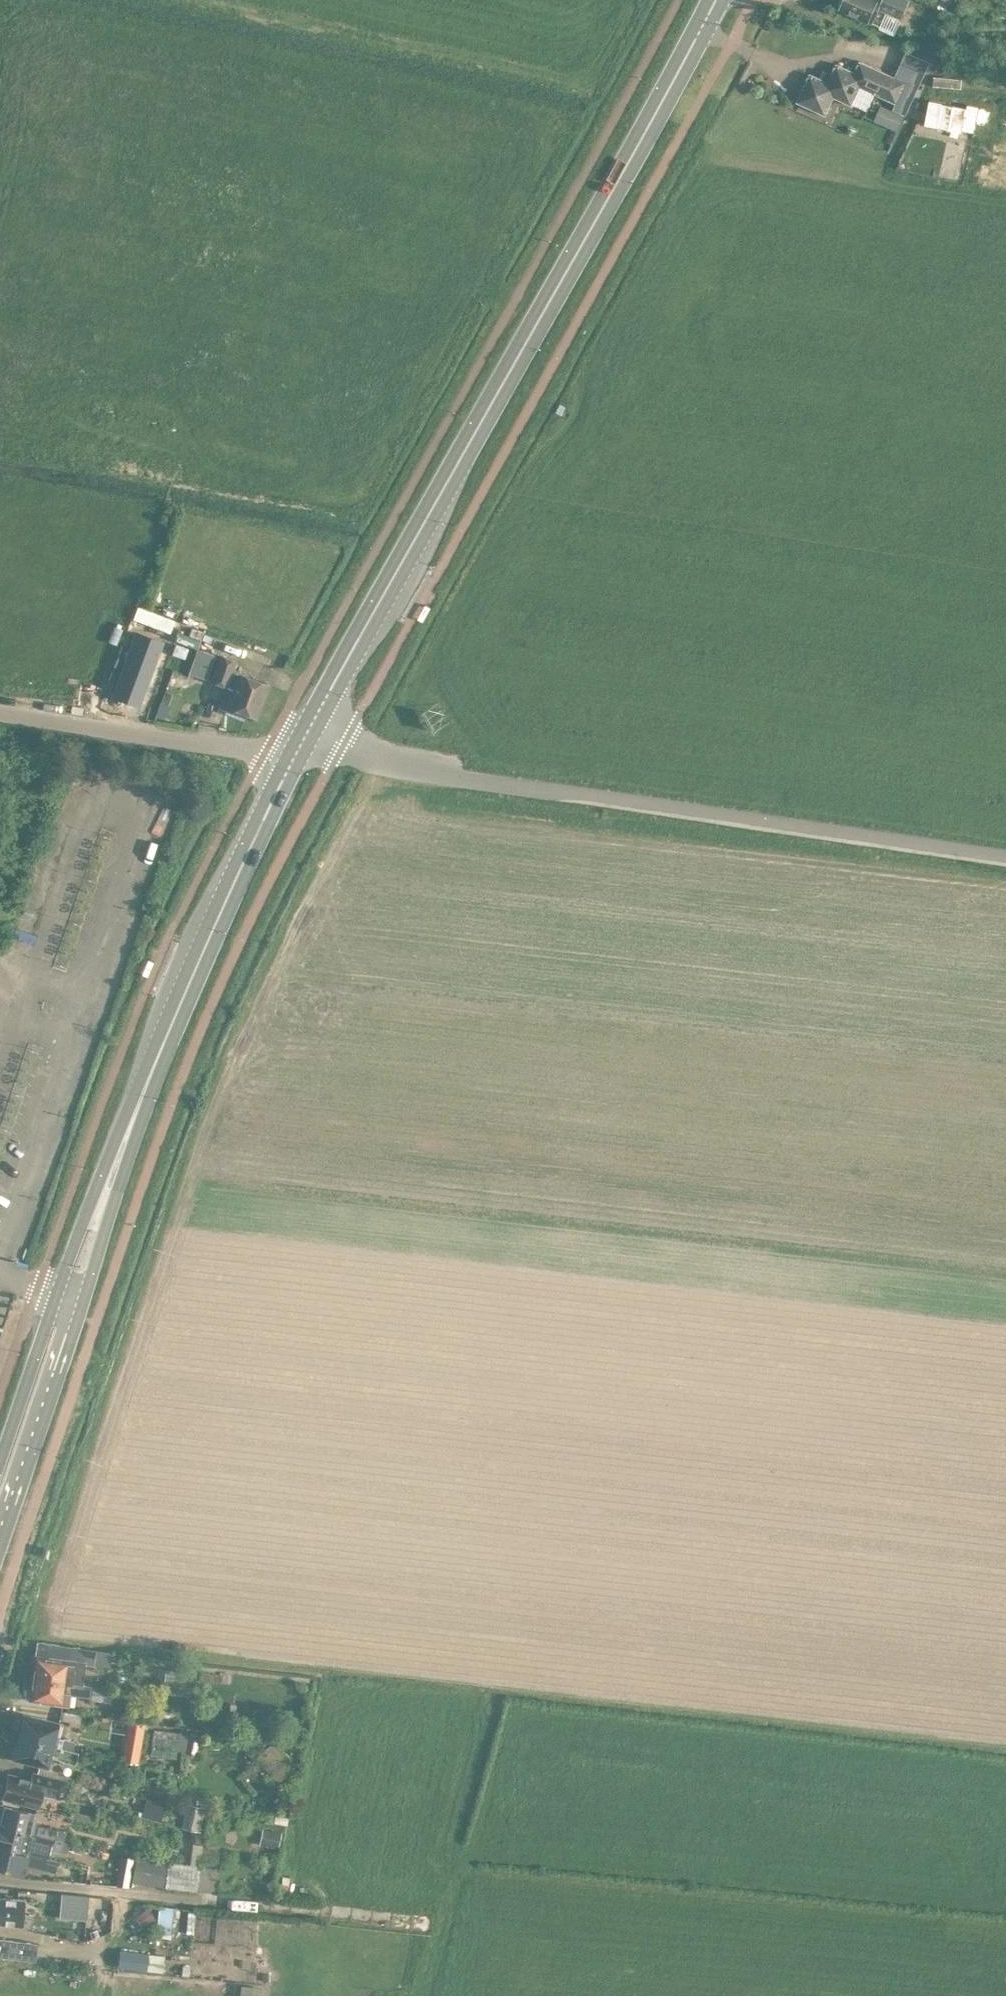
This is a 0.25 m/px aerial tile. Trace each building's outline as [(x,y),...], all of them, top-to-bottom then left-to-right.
[(838,7),(871,22),(880,7),(901,17),(908,0),(842,0),(838,7)] [(809,71),(796,100),(824,113),(833,95),(851,103),(851,102),(866,109),(873,92),(894,102),(892,108),(904,113),(928,60),(905,50),(894,75),(858,59),(853,70),(835,62),(831,71),(829,76),(824,74),(822,78),(819,76),(809,71)] [(902,114),(887,107),(880,122),(895,129),(902,114)] [(197,646),(203,627),(138,607),(134,619),(177,632),(175,639),(197,646)] [(136,632),(117,684),(141,693),(161,641),(136,632)] [(171,652),(183,657),(186,647),(174,643),(171,652)] [(196,646),(192,658),(209,664),(213,652),(196,646)] [(220,653),(219,655),(209,679),(224,685),(226,681),(233,684),(225,704),(255,715),(267,683),(231,670),(235,660),(220,653)] [(28,1657),(28,1663),(31,1667),(30,1675),(66,1680),(66,1681),(81,1683),(85,1660),(91,1661),(92,1649),(93,1647),(46,1641),(34,1640),(33,1652),(33,1654),(28,1657)] [(25,1686),(24,1693),(27,1696),(27,1698),(67,1704),(67,1701),(68,1692),(75,1693),(87,1695),(89,1684),(81,1683),(66,1681),(66,1680),(30,1675),(29,1683),(25,1686)] [(92,1684),(90,1697),(109,1700),(110,1687),(92,1684)] [(79,1713),(60,1710),(59,1718),(78,1721),(79,1713)] [(57,1721),(22,1712),(16,1734),(52,1743),(72,1748),(74,1739),(54,1734),(57,1721)] [(174,1756),(178,1731),(152,1728),(149,1753),(174,1756)] [(198,1732),(188,1731),(184,1752),(195,1753),(198,1732)] [(52,1743),(16,1734),(10,1757),(46,1766),(49,1754),(59,1757),(59,1758),(74,1761),(77,1750),(72,1749),(72,1748),(52,1743)] [(125,1734),(121,1760),(137,1763),(141,1737),(125,1734)] [(273,1742),(268,1742),(254,1752),(270,1772),(287,1758),(273,1742)] [(7,1772),(1,1795),(37,1805),(40,1793),(61,1798),(65,1782),(30,1773),(29,1778),(7,1772)] [(70,1780),(71,1776),(55,1772),(54,1776),(70,1780)] [(145,1796),(140,1814),(159,1819),(164,1801),(145,1796)] [(0,1802),(0,1824),(31,1832),(31,1831),(62,1839),(65,1830),(33,1822),(36,1810),(0,1802)] [(186,1802),(181,1825),(189,1826),(199,1828),(203,1806),(186,1802)] [(92,1815),(71,1809),(69,1815),(91,1821),(92,1815)] [(31,1832),(0,1824),(0,1846),(26,1852),(26,1851),(49,1857),(51,1848),(59,1850),(62,1839),(31,1832)] [(189,1826),(187,1836),(192,1840),(200,1842),(202,1829),(199,1828),(189,1826)] [(263,1827),(260,1841),(276,1844),(279,1830),(263,1827)] [(20,1872),(23,1862),(53,1870),(56,1858),(49,1857),(26,1851),(26,1852),(0,1846),(0,1868),(20,1872)] [(200,1846),(199,1854),(212,1856),(214,1847),(200,1846)] [(105,1861),(117,1863),(119,1853),(107,1851),(105,1861)] [(146,1883),(150,1857),(124,1853),(119,1882),(131,1884),(132,1881),(146,1883)] [(150,1857),(146,1883),(162,1886),(166,1860),(150,1857)] [(198,1864),(166,1860),(163,1886),(195,1890),(198,1864)] [(60,1901),(58,1915),(71,1917),(86,1917),(88,1894),(86,1894),(61,1892),(60,1901)] [(30,1928),(32,1912),(22,1910),(24,1897),(0,1895),(0,1921),(21,1923),(20,1927),(30,1928)] [(146,1905),(137,1910),(145,1922),(153,1916),(146,1905)] [(15,1957),(34,1959),(36,1941),(0,1936),(0,1955),(15,1957)] [(160,1971),(162,1953),(122,1949),(119,1966),(160,1971)] [(181,1964),(180,1975),(187,1975),(188,1964),(181,1964)] [(240,1982),(238,1995),(256,1995),(257,1984),(240,1982)]
